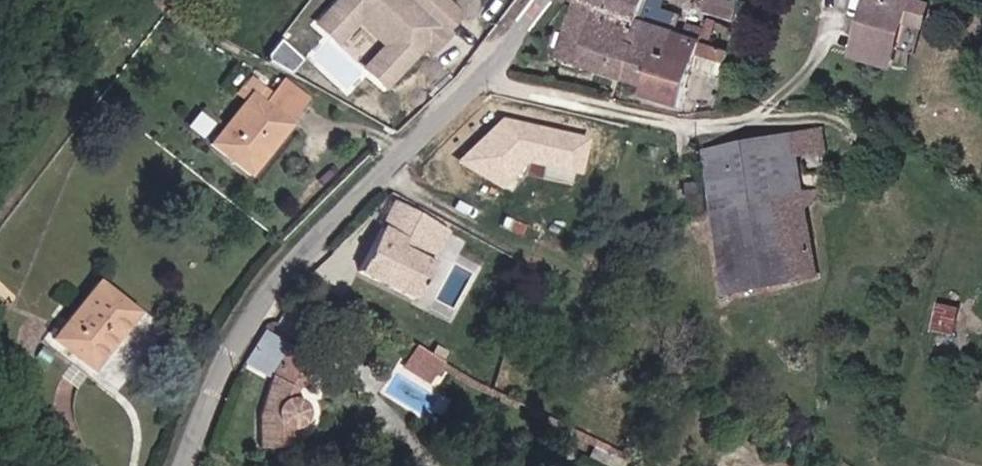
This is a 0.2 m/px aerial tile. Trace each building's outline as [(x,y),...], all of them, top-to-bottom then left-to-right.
[(681,97),(695,54),(635,31),(642,9),(618,0),(600,0),(577,69),(591,74),(596,60),(653,78),(650,88),(681,97)] [(644,0),(618,0),(642,9),(644,0)] [(864,60),(902,72),(920,11),(888,0),(883,0),(864,60)] [(695,54),(708,58),(718,26),(682,13),(679,22),(642,9),(635,31),(695,54)] [(393,60),(384,70),(398,81),(407,71),(393,60)] [(344,115),(370,137),(409,91),(398,81),(384,70),(344,115)] [(277,106),(285,95),(260,75),(250,88),(260,95),(223,144),(261,173),(298,124),(277,106)] [(200,113),(191,127),(205,136),(214,122),(200,113)] [(506,189),(536,148),(497,120),(467,161),(506,189)] [(800,191),(830,188),(823,140),(821,127),(704,143),(712,202),(755,197),(800,191)] [(812,273),(800,191),(755,197),(772,279),(812,273)] [(755,197),(712,202),(725,285),(772,279),(755,197)] [(425,218),(392,201),(375,239),(360,233),(346,260),(418,294),(454,217),(433,205),(425,218)] [(109,281),(62,341),(98,371),(145,311),(109,281)] [(934,328),(959,334),(966,307),(940,301),(934,328)] [(250,361),(277,375),(275,385),(306,402),(323,355),(264,327),(257,341),(251,355),(250,361)] [(447,363),(414,343),(404,359),(436,380),(447,363)] [(307,429),(317,420),(319,409),(306,402),(275,385),(270,411),(273,449),(309,446),(307,429)]
